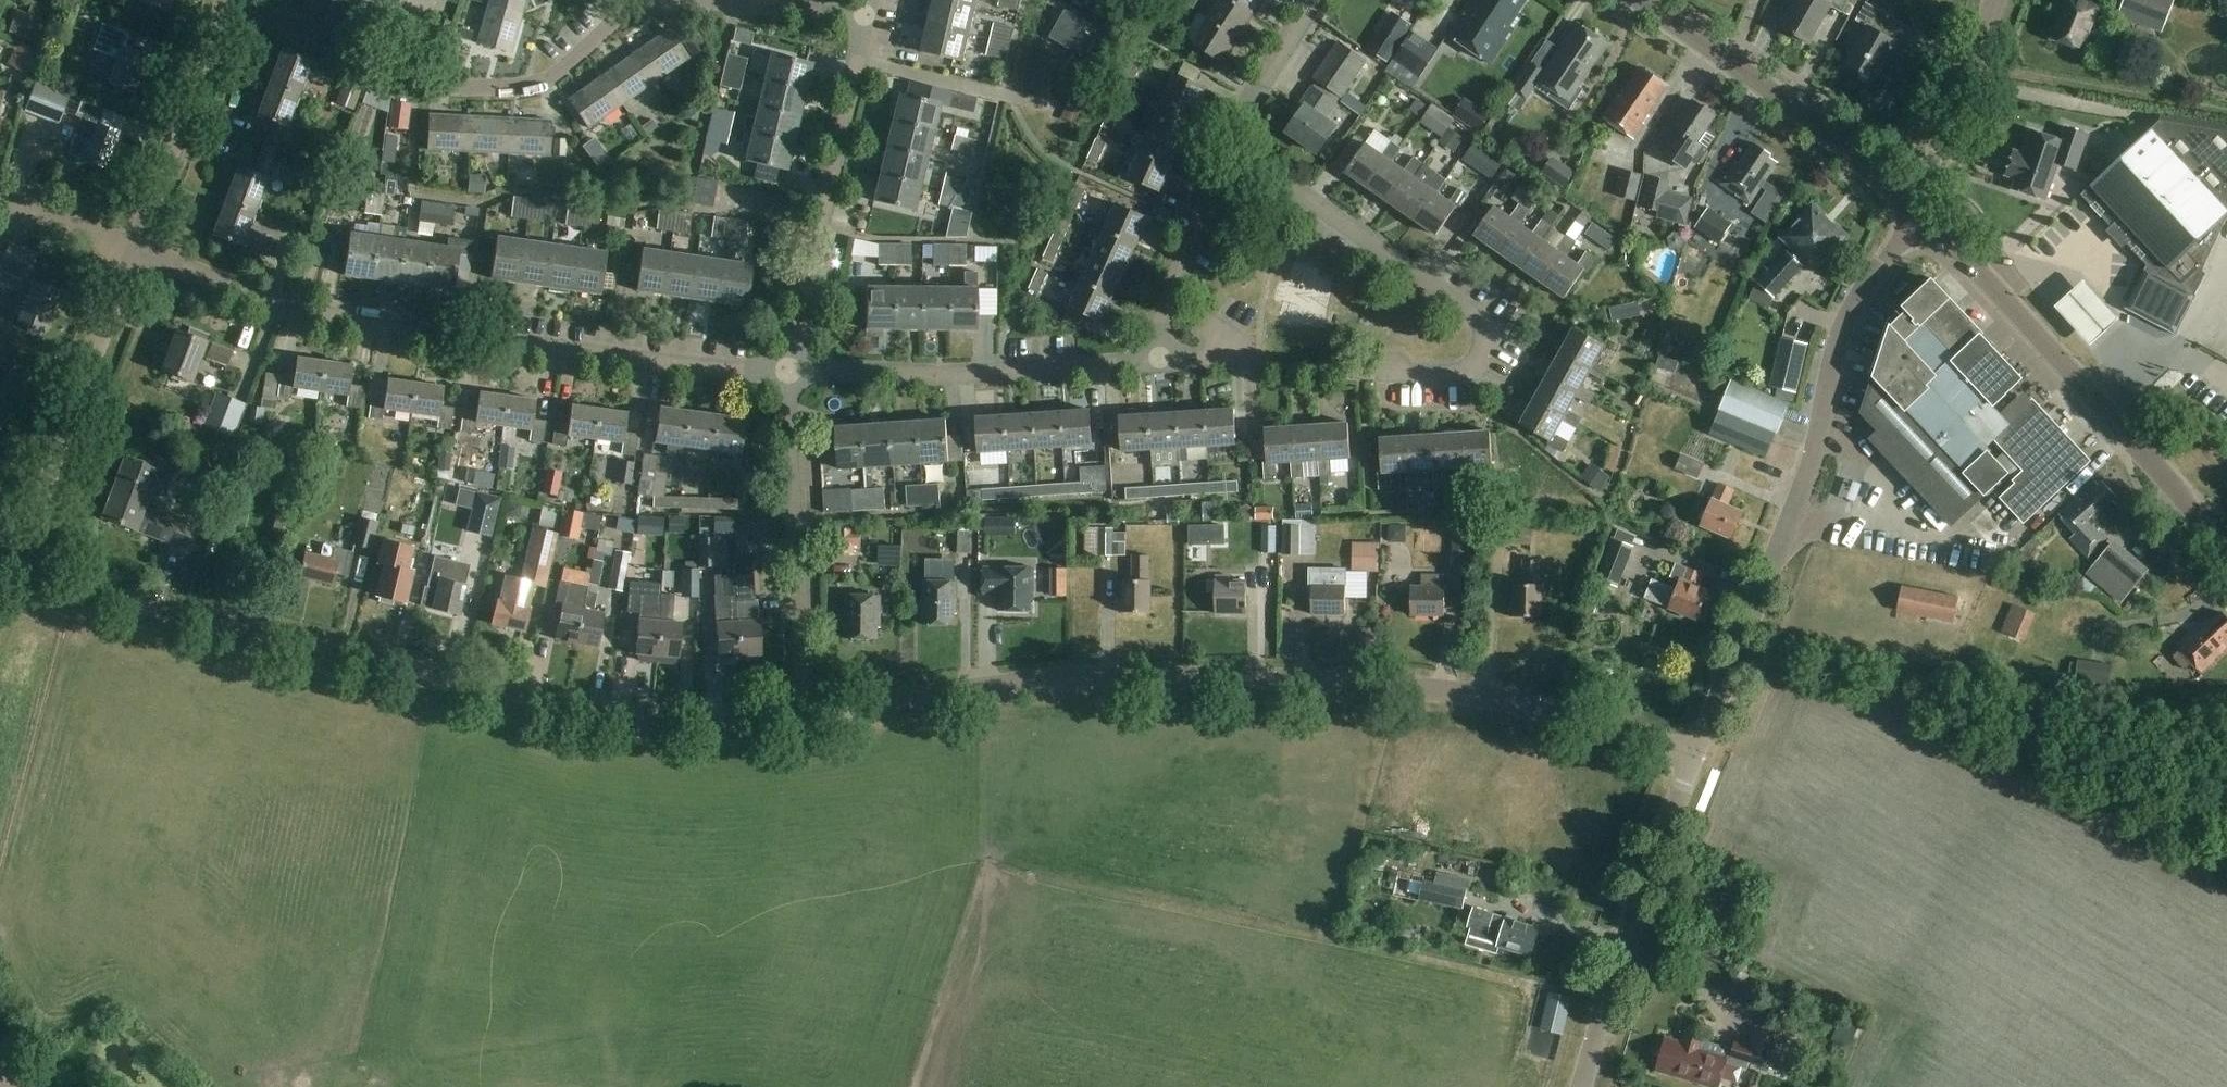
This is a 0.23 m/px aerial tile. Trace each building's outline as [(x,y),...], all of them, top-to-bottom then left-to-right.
[(137,0),(138,1),(134,13),(150,19),(154,7),(166,11),(170,0),(138,0),(137,0)] [(488,2),(522,12),(525,0),(488,0),(488,2)] [(929,26),(969,35),(975,8),(941,0),(935,0),(929,26)] [(975,8),(977,0),(941,0),(975,8)] [(999,6),(1018,11),(1021,0),(1000,0),(999,6)] [(1209,20),(1238,39),(1253,15),(1229,0),(1222,0),(1209,20)] [(1253,15),(1263,0),(1229,0),(1253,15)] [(1522,16),(1516,12),(1521,5),(1524,0),(1478,0),(1474,6),(1468,2),(1447,33),(1491,63),(1522,16)] [(1782,27),(1808,42),(1829,4),(1842,11),(1848,15),(1857,0),(1798,0),(1782,27)] [(2094,14),(2101,16),(2103,9),(2097,7),(2080,0),(2069,0),(2054,38),(2080,49),(2094,14)] [(2163,33),(2175,0),(2124,0),(2118,16),(2163,33)] [(1167,1),(1155,19),(1164,24),(1176,6),(1167,1)] [(34,41),(46,7),(32,2),(28,14),(16,10),(8,32),(34,41)] [(522,12),(488,2),(476,41),(510,51),(522,12)] [(1845,62),(1873,78),(1895,39),(1881,32),(1890,17),(1865,3),(1856,20),(1866,25),(1845,62)] [(1065,10),(1048,38),(1075,54),(1085,59),(1096,41),(1102,31),(1065,10)] [(1111,10),(1106,18),(1116,25),(1121,16),(1111,10)] [(1309,15),(1302,28),(1314,35),(1321,23),(1309,15)] [(1222,62),(1238,39),(1209,20),(1208,21),(1194,42),(1193,44),(1222,62)] [(1981,22),(1982,43),(2002,43),(2001,21),(1981,22)] [(106,84),(134,94),(148,57),(124,48),(129,34),(102,24),(92,49),(116,59),(106,84)] [(995,24),(991,39),(1010,44),(1014,28),(995,24)] [(1583,90),(1578,86),(1607,44),(1577,24),(1545,71),(1532,62),(1512,90),(1526,99),(1538,81),(1556,94),(1552,100),(1568,111),(1583,90)] [(677,34),(692,55),(705,47),(689,25),(677,34)] [(969,35),(929,26),(923,53),(963,62),(969,35)] [(470,41),(472,31),(460,28),(457,37),(470,41)] [(667,31),(634,54),(654,82),(686,59),(667,31)] [(1102,31),(1096,41),(1112,50),(1117,40),(1102,31)] [(1419,78),(1440,50),(1413,31),(1384,70),(1406,87),(1415,75),(1419,78)] [(1378,35),(1368,49),(1386,61),(1396,47),(1378,35)] [(991,39),(987,55),(1006,60),(1010,44),(991,39)] [(1318,81),(1313,88),(1336,104),(1341,97),(1342,98),(1351,86),(1367,62),(1340,43),(1315,79),(1318,81)] [(34,54),(19,46),(8,65),(23,74),(34,54)] [(284,49),(270,86),(298,96),(305,77),(322,83),(328,66),(312,60),(284,49)] [(65,84),(91,98),(109,64),(83,50),(65,84)] [(727,53),(723,69),(744,75),(748,58),(727,53)] [(770,53),(764,80),(805,90),(811,63),(770,53)] [(634,54),(601,76),(621,104),(654,82),(634,54)] [(1134,56),(1125,76),(1135,80),(1143,60),(1134,56)] [(723,69),(719,86),(740,90),(744,75),(723,69)] [(1656,99),(1665,84),(1645,70),(1635,84),(1632,83),(1621,99),(1619,97),(1605,119),(1634,139),(1650,116),(1649,116),(1659,100),(1656,99)] [(353,108),(364,79),(348,73),(337,102),(353,108)] [(1154,95),(1164,99),(1195,114),(1207,88),(1202,86),(1195,83),(1183,77),(1177,75),(1175,74),(1170,86),(1160,82),(1154,95)] [(621,104),(601,76),(568,99),(588,127),(621,104)] [(764,80),(758,106),(799,116),(805,90),(764,80)] [(899,94),(892,121),(933,131),(940,104),(948,105),(951,91),(909,81),(906,95),(899,94)] [(35,83),(24,112),(58,124),(63,111),(69,95),(35,83)] [(298,96),(270,86),(259,116),(273,121),(265,143),(278,148),(286,126),(287,126),(298,96)] [(230,88),(223,145),(251,148),(258,91),(230,88)] [(1120,88),(1111,108),(1120,112),(1129,92),(1120,88)] [(1283,130),(1288,134),(1294,138),(1317,155),(1336,127),(1338,125),(1329,119),(1327,117),(1336,104),(1313,88),(1300,106),(1297,110),(1283,130)] [(389,96),(373,91),(368,104),(387,110),(389,96)] [(76,117),(77,113),(82,115),(67,155),(106,169),(107,167),(111,167),(114,159),(111,156),(119,135),(98,127),(104,111),(81,103),(82,100),(69,95),(63,111),(76,117)] [(1148,107),(1158,112),(1152,125),(1184,139),(1195,114),(1164,99),(1163,102),(1153,98),(1148,107)] [(1351,109),(1360,115),(1366,106),(1357,100),(1351,109)] [(1416,100),(1407,113),(1418,120),(1427,107),(1416,100)] [(410,104),(390,101),(387,128),(407,130),(410,104)] [(1685,168),(1692,158),(1698,163),(1707,151),(1717,136),(1706,128),(1714,117),(1693,102),(1674,129),(1678,132),(1663,153),(1685,168)] [(1442,137),(1454,120),(1431,105),(1420,122),(1442,137)] [(758,106),(752,133),(792,143),(799,116),(758,106)] [(713,107),(709,123),(729,128),(733,112),(713,107)] [(1111,108),(1102,127),(1112,131),(1120,112),(1111,108)] [(2226,218),(2226,123),(2161,112),(2159,122),(2149,131),(2142,137),(2081,194),(2146,265),(2127,302),(2130,311),(2174,335),(2195,295),(2194,295),(2205,274),(2202,270),(2226,218)] [(428,149),(468,151),(470,117),(429,115),(428,149)] [(468,151),(509,152),(510,119),(470,117),(468,151)] [(1497,121),(1492,118),(1483,132),(1508,149),(1512,143),(1491,129),(1497,121)] [(510,119),(509,152),(549,154),(551,121),(510,119)] [(651,119),(641,127),(646,135),(657,127),(651,119)] [(892,121),(886,148),(927,158),(933,131),(892,121)] [(709,123),(705,139),(719,142),(725,144),(729,128),(709,123)] [(1136,134),(1132,143),(1142,148),(1140,151),(1172,165),(1183,140),(1184,139),(1152,125),(1146,138),(1136,134)] [(2137,131),(2142,137),(2149,131),(2144,125),(2137,131)] [(2076,171),(2089,136),(2066,128),(2061,141),(2032,131),(2024,155),(2014,151),(2005,176),(2016,180),(2012,189),(2045,201),(2058,165),(2076,171)] [(1448,129),(1439,142),(1454,152),(1463,139),(1448,129)] [(593,147),(594,147),(598,153),(605,148),(601,142),(602,141),(595,130),(585,137),(593,147)] [(737,130),(734,142),(747,144),(750,133),(737,130)] [(1347,173),(1369,189),(1389,160),(1383,155),(1392,142),(1376,131),(1367,144),(1347,173)] [(752,133),(745,161),(786,171),(792,143),(752,133)] [(975,140),(955,135),(951,152),(971,157),(975,140)] [(553,139),(553,156),(564,156),(565,139),(553,139)] [(1096,139),(1088,159),(1097,163),(1106,144),(1096,139)] [(1412,176),(1406,171),(1393,162),(1402,149),(1392,142),(1383,155),(1389,160),(1369,189),(1392,204),(1412,176)] [(1473,144),(1462,159),(1482,173),(1491,179),(1492,179),(1502,164),(1473,144)] [(1748,205),(1777,165),(1777,164),(1768,158),(1770,156),(1753,144),(1732,174),(1727,170),(1717,184),(1748,205)] [(1160,191),(1172,165),(1140,151),(1140,152),(1131,147),(1125,161),(1134,165),(1129,176),(1160,191)] [(886,148),(879,174),(920,184),(927,158),(886,148)] [(239,168),(226,201),(254,212),(267,179),(266,178),(274,156),(261,151),(253,173),(239,168)] [(1552,157),(1542,172),(1564,187),(1575,172),(1552,157)] [(1392,204),(1415,220),(1435,191),(1428,187),(1415,178),(1424,165),(1414,159),(1406,171),(1412,176),(1392,204)] [(1623,171),(1617,196),(1634,200),(1640,175),(1623,171)] [(946,172),(942,189),(962,194),(966,177),(946,172)] [(920,184),(879,174),(872,202),(913,211),(920,184)] [(1435,191),(1415,220),(1437,236),(1456,209),(1459,211),(1469,197),(1459,190),(1450,202),(1438,194),(1447,181),(1437,174),(1428,187),(1435,191)] [(469,175),(467,192),(484,194),(485,176),(469,175)] [(1648,176),(1641,208),(1657,212),(1656,218),(1686,225),(1692,197),(1667,192),(1670,181),(1648,176)] [(342,177),(341,195),(354,196),(355,178),(342,177)] [(690,203),(712,206),(717,182),(696,177),(690,203)] [(1075,186),(1067,206),(1076,210),(1085,190),(1075,186)] [(962,194),(942,189),(938,205),(958,210),(962,194)] [(1517,222),(1497,250),(1520,266),(1539,238),(1532,233),(1520,224),(1540,196),(1530,189),(1511,217),(1517,222)] [(363,212),(380,215),(383,195),(366,192),(363,212)] [(316,225),(325,221),(334,197),(327,194),(316,225)] [(510,217),(526,219),(529,199),(514,197),(513,196),(510,217)] [(351,198),(346,215),(358,219),(363,201),(351,198)] [(526,219),(543,221),(545,201),(531,199),(529,199),(526,219)] [(242,244),(259,251),(277,257),(282,242),(264,235),(265,234),(248,228),(254,212),(226,201),(214,235),(241,246),(242,244)] [(418,221),(419,221),(435,224),(437,203),(420,201),(418,221)] [(450,225),(452,211),(453,205),(437,203),(435,224),(450,225)] [(565,225),(581,227),(584,207),(568,204),(565,225)] [(1111,216),(1105,229),(1136,243),(1148,218),(1117,204),(1111,216)] [(1782,237),(1784,239),(1795,249),(1790,255),(1792,257),(1797,261),(1798,262),(1801,260),(1804,257),(1815,267),(1843,237),(1840,234),(1842,231),(1836,225),(1833,228),(1823,219),(1825,216),(1812,204),(1782,237)] [(1474,235),(1497,250),(1517,222),(1511,217),(1494,206),(1474,235)] [(465,207),(463,215),(477,217),(479,209),(478,209),(465,207)] [(598,229),(600,209),(584,207),(581,227),(598,229)] [(1708,208),(1695,228),(1719,244),(1732,224),(1708,208)] [(656,229),(672,232),(675,211),(658,209),(656,229)] [(1539,238),(1520,266),(1543,282),(1562,253),(1555,249),(1542,239),(1559,216),(1549,209),(1542,220),(1532,233),(1539,238)] [(1092,223),(1105,229),(1111,216),(1098,210),(1092,223)] [(691,213),(675,211),(672,232),(688,234),(691,213)] [(711,237),(728,239),(730,218),(714,216),(711,237)] [(951,234),(960,235),(964,219),(956,217),(955,216),(951,234)] [(1061,217),(1053,237),(1062,241),(1071,222),(1061,217)] [(730,218),(728,239),(744,241),(747,220),(730,218)] [(1593,223),(1585,234),(1610,251),(1617,240),(1593,223)] [(394,226),(391,241),(404,243),(406,228),(394,226)] [(1105,229),(1093,255),(1125,269),(1136,243),(1105,229)] [(343,276),(371,280),(376,239),(349,235),(343,276)] [(1562,253),(1543,282),(1565,298),(1585,270),(1587,272),(1597,258),(1586,251),(1577,264),(1565,256),(1574,243),(1564,236),(1555,249),(1562,253)] [(1053,237),(1044,257),(1054,261),(1062,241),(1053,237)] [(431,247),(425,287),(453,291),(458,255),(470,256),(472,242),(447,238),(446,249),(431,247)] [(490,280),(518,284),(523,242),(496,238),(490,280)] [(376,239),(371,280),(398,284),(404,243),(391,241),(376,239)] [(28,282),(39,254),(10,242),(0,266),(0,270),(28,282)] [(518,284),(545,288),(551,245),(523,242),(518,284)] [(398,284),(425,287),(431,247),(404,243),(398,284)] [(878,265),(894,265),(895,244),(879,244),(878,265)] [(895,244),(894,265),(911,266),(911,245),(895,244)] [(933,266),(949,266),(950,244),(933,244),(933,266)] [(950,244),(949,266),(966,266),(966,244),(950,244)] [(1643,265),(1646,246),(1633,244),(1630,263),(1643,265)] [(561,290),(572,291),(578,249),(551,245),(545,288),(548,288),(548,293),(561,294),(561,290)] [(578,249),(572,291),(600,295),(606,253),(578,249)] [(636,291),(663,295),(669,254),(641,250),(636,291)] [(1764,266),(1753,278),(1756,281),(1773,297),(1774,298),(1801,268),(1803,266),(1798,262),(1797,261),(1792,257),(1790,255),(1785,251),(1784,252),(1768,270),(1767,268),(1764,266)] [(663,295),(691,299),(696,258),(669,254),(663,295)] [(1093,255),(1082,280),(1113,294),(1125,269),(1093,255)] [(691,299),(719,303),(724,261),(696,258),(691,299)] [(724,261),(719,303),(746,306),(751,265),(724,261)] [(1038,269),(1029,289),(1039,293),(1048,273),(1038,269)] [(976,329),(977,287),(977,272),(963,272),(963,287),(949,287),(948,329),(976,329)] [(1113,294),(1082,280),(1070,305),(1102,320),(1113,294)] [(45,332),(61,292),(31,281),(16,321),(28,326),(27,330),(39,335),(41,331),(45,332)] [(1870,439),(1883,454),(1951,526),(2006,474),(1983,450),(1994,439),(2009,425),(1999,415),(1990,405),(2017,380),(2015,377),(1997,358),(1993,353),(1978,338),(1980,335),(1961,314),(1955,308),(1933,284),(1932,283),(1904,309),(1906,312),(1905,313),(1889,328),(1879,359),(1876,369),(1868,391),(1861,413),(1878,431),(1870,439)] [(2120,320),(2084,283),(2057,308),(2093,347),(2120,320)] [(865,329),(893,329),(894,287),(865,287),(865,329)] [(893,329),(921,329),(921,287),(894,287),(893,329)] [(921,329),(948,329),(949,287),(921,287),(921,329)] [(1831,297),(1825,292),(1820,298),(1826,303),(1831,297)] [(1622,305),(1609,308),(1612,321),(1625,319),(1622,305)] [(227,365),(232,351),(205,341),(208,334),(189,327),(187,334),(177,330),(162,370),(191,380),(200,355),(227,365)] [(1574,328),(1561,352),(1591,369),(1588,373),(1602,381),(1608,371),(1594,363),(1604,345),(1574,328)] [(1770,386),(1777,388),(1796,392),(1807,344),(1782,338),(1770,386)] [(1561,352),(1547,376),(1577,393),(1575,397),(1589,405),(1595,394),(1581,386),(1588,373),(1591,369),(1561,352)] [(1656,367),(1674,374),(1678,364),(1660,357),(1656,367)] [(293,386),(321,390),(324,363),(296,359),(294,378),(280,376),(277,396),(291,398),(293,386)] [(324,363),(321,390),(347,394),(345,406),(359,408),(362,386),(350,385),(352,367),(324,363)] [(1547,376),(1534,400),(1564,417),(1562,421),(1576,429),(1581,419),(1567,411),(1575,397),(1577,393),(1547,376)] [(383,408),(411,412),(415,382),(387,378),(384,398),(370,396),(367,417),(381,419),(383,408)] [(1720,409),(1776,431),(1786,405),(1787,403),(1731,380),(1720,409)] [(415,382),(411,412),(438,416),(437,427),(450,429),(453,407),(440,406),(443,386),(415,382)] [(475,422),(502,426),(507,396),(479,392),(476,411),(463,409),(460,431),(473,433),(475,422)] [(217,393),(204,426),(231,437),(244,404),(217,393)] [(507,396),(502,426),(530,430),(528,441),(541,443),(545,421),(532,419),(535,400),(507,396)] [(1564,417),(1534,400),(1520,424),(1549,441),(1547,444),(1563,452),(1568,442),(1554,435),(1562,421),(1564,417)] [(2022,521),(2085,461),(2032,404),(2009,425),(1994,439),(2023,470),(2012,480),(2015,484),(2000,497),(2022,521)] [(567,435),(595,439),(599,410),(570,405),(568,424),(555,423),(552,444),(565,446),(567,435)] [(264,409),(250,407),(248,422),(261,424),(264,409)] [(655,443),(667,444),(665,453),(682,455),(683,446),(688,411),(660,407),(655,443)] [(1720,409),(1710,435),(1766,457),(1776,431),(1720,409)] [(599,410),(595,439),(622,443),(620,454),(633,456),(636,434),(625,433),(628,414),(599,410)] [(1204,412),(1206,446),(1207,446),(1208,455),(1220,454),(1219,446),(1234,445),(1232,410),(1204,412)] [(715,414),(688,411),(683,446),(711,450),(715,414)] [(1089,411),(1061,413),(1064,447),(1091,446),(1089,411)] [(1176,413),(1178,448),(1206,446),(1204,412),(1176,413)] [(1061,413),(1034,414),(1036,449),(1064,447),(1061,413)] [(1176,413),(1148,415),(1150,450),(1178,448),(1176,413)] [(743,418),(715,414),(711,450),(738,454),(743,418)] [(1034,414),(1006,416),(1008,451),(1036,449),(1034,414)] [(1122,451),(1150,450),(1148,415),(1120,417),(1122,451)] [(1008,451),(1006,416),(978,418),(980,453),(1008,451)] [(946,420),(918,422),(921,464),(949,462),(946,420)] [(918,422),(891,424),(894,466),(921,464),(918,422)] [(1348,423),(1320,425),(1323,460),(1318,461),(1319,477),(1331,476),(1330,460),(1350,459),(1348,423)] [(891,424),(863,426),(866,468),(894,466),(891,424)] [(1302,462),(1318,461),(1323,460),(1320,425),(1292,427),(1295,462),(1291,462),(1292,478),(1303,477),(1302,462)] [(866,468),(863,426),(835,427),(838,470),(866,468)] [(1252,460),(1267,459),(1267,463),(1264,463),(1265,480),(1277,479),(1276,463),(1291,462),(1295,462),(1292,427),(1265,429),(1265,442),(1251,443),(1252,460)] [(1490,431),(1462,433),(1465,468),(1461,468),(1462,485),(1473,484),(1472,467),(1492,466),(1490,431)] [(1445,469),(1461,468),(1465,468),(1462,433),(1435,435),(1437,470),(1433,470),(1434,486),(1446,486),(1445,469)] [(1418,471),(1433,470),(1437,470),(1435,435),(1407,437),(1409,472),(1405,472),(1406,488),(1419,487),(1418,471)] [(1409,472),(1407,437),(1379,439),(1381,472),(1378,472),(1380,490),(1391,489),(1390,473),(1405,472),(1409,472)] [(436,470),(449,472),(451,456),(451,453),(438,451),(438,454),(436,470)] [(513,454),(500,452),(498,468),(512,470),(513,454)] [(1249,453),(1238,454),(1238,462),(1249,462),(1249,453)] [(1675,468),(1698,478),(1705,464),(1682,454),(1675,468)] [(643,455),(638,494),(651,496),(656,457),(643,455)] [(185,549),(194,526),(143,507),(150,489),(162,494),(172,469),(143,457),(140,464),(124,458),(123,461),(114,463),(107,483),(112,490),(102,516),(134,528),(133,529),(185,549)] [(620,460),(616,482),(630,484),(633,463),(620,460)] [(1591,463),(1581,477),(1599,491),(1610,477),(1591,463)] [(547,471),(542,493),(556,495),(560,474),(547,471)] [(1107,481),(1093,482),(1094,492),(1107,491),(1107,481)] [(1209,483),(1210,493),(1239,492),(1238,481),(1209,483)] [(1093,482),(1066,483),(1067,494),(1094,492),(1093,482)] [(2059,515),(2074,532),(2069,537),(2086,556),(2106,538),(2092,524),(2115,504),(2111,498),(2114,496),(2103,484),(2100,487),(2096,482),(2059,515)] [(1066,483),(1038,485),(1039,496),(1067,494),(1066,483)] [(1180,485),(1181,495),(1210,493),(1209,483),(1180,485)] [(940,484),(923,485),(925,506),(941,505),(940,484)] [(925,506),(923,485),(907,486),(908,507),(925,506)] [(1038,485),(1011,487),(1011,498),(1039,496),(1038,485)] [(1153,486),(1154,497),(1181,495),(1180,485),(1153,486)] [(1127,499),(1154,497),(1153,486),(1126,488),(1127,499)] [(1011,498),(1011,487),(983,489),(983,500),(1011,498)] [(1726,507),(1732,493),(1718,487),(1712,501),(1710,500),(1699,527),(1729,540),(1740,513),(1726,507)] [(885,488),(868,489),(870,510),(886,509),(885,488)] [(849,489),(816,489),(816,511),(848,511),(849,489)] [(870,510),(868,489),(852,490),(853,511),(870,510)] [(967,501),(983,500),(983,489),(966,490),(967,501)] [(572,494),(559,491),(557,500),(570,503),(572,494)] [(653,507),(681,508),(681,497),(653,496),(653,507)] [(1324,496),(1309,496),(1309,512),(1324,512),(1324,496)] [(681,508),(709,509),(709,498),(681,497),(681,508)] [(709,498),(709,509),(737,510),(737,499),(709,498)] [(522,505),(508,500),(504,514),(518,518),(522,505)] [(1216,502),(1202,502),(1203,521),(1216,520),(1216,502)] [(1240,507),(1239,515),(1244,521),(1254,521),(1253,510),(1248,505),(1240,507)] [(577,539),(579,527),(582,512),(562,509),(557,533),(557,535),(577,539)] [(1170,511),(1167,511),(1167,524),(1179,524),(1179,516),(1170,517),(1170,511)] [(383,534),(396,536),(400,517),(387,515),(383,534)] [(662,536),(663,517),(638,516),(637,535),(662,536)] [(1015,517),(985,517),(985,534),(1015,535),(1015,517)] [(360,519),(353,545),(370,549),(376,523),(360,519)] [(1453,523),(1452,558),(1467,558),(1467,523),(1453,523)] [(1283,525),(1283,555),(1300,555),(1301,526),(1283,525)] [(734,554),(746,554),(745,526),(734,526),(734,554)] [(1261,526),(1261,553),(1276,553),(1276,526),(1261,526)] [(1531,526),(1512,526),(1512,544),(1531,544),(1531,526)] [(544,587),(557,535),(557,533),(532,527),(519,579),(504,575),(498,599),(496,599),(491,622),(523,630),(529,606),(526,606),(532,584),(544,587)] [(854,556),(854,546),(861,546),(861,530),(854,530),(840,529),(837,529),(836,555),(854,556)] [(1084,555),(1099,555),(1113,555),(1126,555),(1126,532),(1113,532),(1113,529),(1099,529),(1084,529),(1084,555)] [(800,530),(799,555),(818,556),(819,530),(800,530)] [(958,531),(958,553),(978,553),(978,531),(958,531)] [(473,533),(467,559),(484,563),(490,537),(473,533)] [(698,538),(698,567),(716,566),(715,537),(698,538)] [(1197,538),(1197,553),(1219,554),(1219,538),(1197,538)] [(593,559),(588,583),(597,585),(604,555),(609,556),(612,542),(597,539),(593,559)] [(1613,539),(1597,579),(1617,587),(1633,547),(1631,546),(1614,539),(1613,539)] [(1377,571),(1378,543),(1353,542),(1352,570),(1377,571)] [(401,568),(406,547),(391,544),(386,564),(385,564),(378,594),(405,601),(412,570),(401,568)] [(346,576),(352,552),(334,548),(332,558),(305,552),(299,576),(333,584),(335,574),(346,576)] [(2074,550),(2048,575),(2081,610),(2107,586),(2074,550)] [(615,551),(608,588),(622,591),(628,553),(615,551)] [(2017,576),(2029,559),(2019,552),(2008,569),(2017,576)] [(1148,582),(1149,557),(1133,556),(1133,582),(1122,581),(1122,599),(1118,599),(1118,614),(1150,614),(1151,582),(1148,582)] [(2119,556),(2101,576),(2126,596),(2143,576),(2119,556)] [(455,581),(459,564),(444,560),(440,577),(439,577),(437,588),(424,585),(419,604),(432,607),(432,608),(459,614),(467,583),(455,581)] [(1539,585),(1539,561),(1524,561),(1524,585),(1514,585),(1515,603),(1509,603),(1509,617),(1541,617),(1541,585),(1539,585)] [(982,594),(1000,594),(1000,613),(1031,614),(1032,601),(1034,601),(1035,570),(1001,570),(1001,567),(983,567),(982,594)] [(1051,568),(1051,596),(1066,596),(1067,568),(1051,568)] [(681,569),(681,577),(698,577),(698,569),(681,569)] [(1653,579),(1644,601),(1696,621),(1697,619),(1703,621),(1709,605),(1703,603),(1707,592),(1697,587),(1701,576),(1685,569),(1681,581),(1678,580),(1675,588),(1653,579)] [(735,600),(734,600),(734,595),(733,570),(732,570),(732,574),(713,575),(714,594),(713,594),(717,657),(721,656),(721,660),(725,663),(734,663),(737,659),(737,655),(738,655),(736,612),(735,600)] [(1345,616),(1345,585),(1345,570),(1312,570),(1311,616),(1345,616)] [(663,571),(661,595),(671,595),(672,571),(669,571),(663,571)] [(733,574),(734,595),(735,600),(736,612),(738,655),(760,654),(757,599),(754,599),(752,573),(743,573),(733,574)] [(1276,575),(1278,617),(1309,616),(1308,574),(1276,575)] [(1215,614),(1246,615),(1246,581),(1229,581),(1229,576),(1215,576),(1215,614)] [(1411,617),(1445,617),(1445,576),(1421,576),(1421,586),(1411,586),(1411,617)] [(956,615),(957,581),(924,580),(923,624),(954,624),(954,615),(956,615)] [(554,609),(559,610),(554,637),(575,641),(586,590),(587,586),(560,581),(555,604),(554,609)] [(2039,595),(2052,602),(2059,589),(2046,582),(2039,595)] [(1898,611),(1953,621),(1958,597),(1902,587),(1898,611)] [(593,610),(596,592),(586,590),(575,641),(597,646),(603,612),(593,610)] [(880,626),(880,594),(848,594),(848,636),(877,636),(877,626),(880,626)] [(635,653),(639,653),(638,657),(641,660),(656,661),(657,654),(660,611),(660,602),(640,600),(635,653)] [(660,611),(657,654),(656,661),(672,663),(675,660),(676,656),(678,656),(681,623),(669,622),(671,603),(660,602),(660,611)] [(1993,653),(2017,663),(2036,614),(2012,604),(1993,653)] [(2226,647),(2226,620),(2220,612),(2199,631),(2195,626),(2175,645),(2200,673),(2224,652),(2223,651),(2226,647)] [(1280,645),(1317,643),(1315,617),(1279,619),(1280,645)] [(2112,665),(2078,659),(2075,681),(2108,686),(2112,665)] [(1472,874),(1473,866),(1466,865),(1465,873),(1472,874)] [(1424,879),(1419,900),(1462,909),(1467,888),(1424,879)] [(1737,904),(1740,892),(1724,887),(1720,900),(1727,902),(1728,901),(1737,904)] [(1466,943),(1484,948),(1497,953),(1499,946),(1531,956),(1538,934),(1526,930),(1528,925),(1517,921),(1517,920),(1518,918),(1507,914),(1506,918),(1475,908),(1473,907),(1466,928),(1467,928),(1469,928),(1471,929),(1466,943)] [(1541,1028),(1564,1033),(1572,998),(1549,993),(1541,1028)] [(1782,1000),(1771,1009),(1778,1018),(1789,1010),(1782,1000)] [(1834,1041),(1851,1047),(1858,1024),(1842,1019),(1834,1041)] [(1702,1083),(1716,1086),(1719,1086),(1722,1077),(1738,1082),(1743,1067),(1747,1068),(1748,1062),(1777,1071),(1788,1037),(1779,1035),(1779,1033),(1756,1026),(1750,1045),(1735,1040),(1731,1056),(1699,1046),(1702,1036),(1688,1032),(1684,1044),(1666,1038),(1657,1069),(1702,1083)] [(0,1075),(0,1086),(20,1086),(0,1075)]
